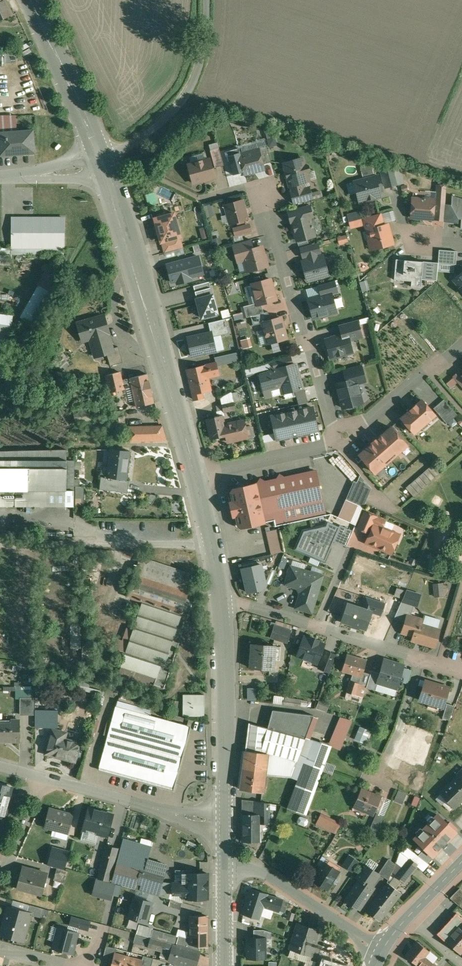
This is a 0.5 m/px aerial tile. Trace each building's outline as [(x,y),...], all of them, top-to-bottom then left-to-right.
[(13,15),(6,0),(0,0),(0,20),(13,15)] [(6,52),(6,63),(17,63),(17,52),(6,52)] [(265,132),(271,147),(277,144),(272,130),(265,132)] [(0,157),(35,154),(33,133),(0,135),(0,149),(0,157)] [(272,162),(267,144),(258,147),(258,149),(259,149),(263,164),(272,162)] [(219,148),(210,150),(215,167),(212,168),(224,165),(219,148)] [(258,149),(240,155),(245,174),(264,169),(263,164),(259,149),(258,149)] [(303,158),(284,163),(286,172),(287,177),(290,186),(291,186),(292,191),(292,192),(304,188),(302,182),(309,181),(307,173),(308,172),(309,170),(308,166),(306,165),(305,165),(303,158)] [(210,159),(188,165),(193,183),(215,177),(212,168),(210,159)] [(394,170),(380,166),(386,187),(398,183),(394,170)] [(379,176),(363,180),(363,183),(355,185),(359,202),(376,197),(379,192),(379,191),(382,190),(379,176)] [(446,185),(438,185),(436,203),(445,203),(446,185)] [(304,188),(292,192),(292,191),(291,192),(295,204),(312,199),(309,187),(304,188)] [(146,194),(149,206),(159,202),(156,191),(146,194)] [(452,195),(451,207),(450,221),(450,222),(458,223),(458,218),(461,219),(461,228),(461,198),(452,195)] [(434,200),(412,198),(411,217),(433,219),(434,200)] [(243,200),(225,205),(229,218),(228,218),(230,224),(232,223),(233,223),(248,219),(243,200)] [(205,206),(208,217),(216,215),(212,204),(205,206)] [(310,206),(289,212),(291,222),(310,217),(313,216),(310,206)] [(176,212),(155,218),(162,244),(182,239),(183,238),(176,212)] [(381,213),(363,218),(367,230),(369,230),(369,229),(384,225),(381,213)] [(310,217),(292,222),(297,241),(315,236),(310,217)] [(64,218),(12,218),(12,248),(64,248),(64,247),(64,218)] [(249,224),(234,228),(235,235),(251,231),(249,224)] [(384,225),(369,229),(369,230),(372,239),(368,240),(371,250),(393,244),(387,224),(384,225)] [(341,244),(350,241),(348,236),(339,238),(341,244)] [(164,252),(184,247),(182,239),(162,244),(164,252)] [(250,239),(233,244),(237,257),(242,255),(241,252),(253,249),(250,239)] [(318,242),(300,247),(303,258),(307,257),(317,254),(321,253),(318,242)] [(253,249),(241,252),(242,255),(243,258),(245,258),(248,271),(256,269),(258,270),(262,269),(263,267),(267,266),(262,246),(253,249)] [(11,264),(11,248),(0,248),(0,264),(11,264)] [(438,252),(437,264),(455,266),(456,253),(438,252)] [(317,254),(307,257),(308,260),(302,262),(307,280),(309,280),(309,281),(318,279),(317,277),(319,277),(318,275),(328,272),(323,256),(318,258),(317,254)] [(165,264),(170,284),(175,283),(176,287),(191,283),(190,279),(204,276),(198,255),(165,264)] [(395,261),(394,281),(411,282),(410,289),(420,290),(422,262),(395,261)] [(453,282),(461,293),(461,274),(453,282)] [(271,279),(252,284),(257,302),(258,305),(262,304),(276,300),(271,279)] [(318,287),(321,298),(332,295),(336,294),(333,283),(318,287)] [(32,323),(50,291),(39,284),(21,316),(32,323)] [(321,298),(309,302),(314,320),(337,313),(332,295),(321,298)] [(199,321),(217,316),(212,296),(194,300),(199,321)] [(257,302),(244,306),(247,317),(251,316),(264,312),(262,304),(258,305),(257,302)] [(222,310),(224,317),(231,316),(229,309),(222,310)] [(264,312),(251,316),(254,325),(263,323),(262,322),(271,320),(268,311),(264,312)] [(14,314),(0,313),(0,349),(2,349),(3,337),(12,338),(14,314)] [(107,324),(104,315),(78,323),(83,340),(82,336),(91,334),(94,344),(92,344),(96,357),(107,353),(113,351),(112,348),(105,325),(107,324)] [(271,320),(262,322),(263,323),(268,343),(287,338),(281,317),(271,320)] [(211,333),(212,337),(229,333),(226,319),(208,323),(210,333),(211,333)] [(357,320),(340,325),(342,335),(347,333),(349,339),(361,336),(357,320)] [(212,337),(211,333),(210,333),(187,338),(192,356),(216,350),(212,337)] [(341,338),(336,339),(333,337),(332,338),(326,340),(329,351),(328,352),(330,359),(338,357),(338,356),(352,352),(349,339),(348,337),(347,333),(342,335),(341,338)] [(241,340),(243,349),(253,346),(251,338),(241,340)] [(118,346),(112,348),(113,351),(107,353),(111,365),(123,362),(118,346)] [(289,356),(272,361),(274,369),(292,365),(289,356)] [(204,366),(188,370),(194,399),(203,397),(202,392),(211,389),(208,377),(219,375),(216,363),(204,365),(204,366)] [(274,369),(259,373),(263,391),(281,386),(283,393),(295,390),(296,396),(304,394),(295,364),(292,365),(274,369)] [(361,365),(344,369),(347,381),(356,378),(357,383),(366,381),(361,365)] [(453,376),(461,386),(461,376),(461,375),(459,371),(453,376)] [(120,372),(106,375),(110,393),(124,389),(122,380),(120,372)] [(147,374),(130,378),(122,380),(124,389),(132,387),(137,407),(154,403),(147,374)] [(347,381),(336,383),(343,408),(347,407),(348,409),(349,409),(358,407),(358,406),(359,405),(358,404),(362,403),(357,383),(356,378),(347,381)] [(458,414),(444,399),(434,408),(447,424),(458,414)] [(422,400),(416,405),(411,409),(411,410),(401,418),(414,433),(435,415),(422,400)] [(222,404),(224,410),(224,412),(236,409),(234,401),(232,402),(222,404)] [(299,410),(304,433),(317,430),(312,407),(299,410)] [(89,410),(74,413),(76,421),(91,418),(89,410)] [(218,417),(207,420),(211,438),(226,435),(227,435),(225,425),(223,416),(224,412),(224,410),(217,412),(218,417)] [(290,436),(304,433),(299,410),(285,413),(290,436)] [(277,439),(290,436),(285,413),(271,416),(277,439)] [(244,421),(225,425),(227,435),(226,435),(228,442),(245,438),(243,430),(246,430),(244,421)] [(378,439),(377,438),(372,442),(373,443),(360,455),(373,470),(380,465),(382,467),(401,451),(399,449),(405,443),(391,427),(378,439)] [(164,429),(129,429),(130,442),(164,441),(164,429)] [(111,448),(107,476),(101,476),(100,489),(116,491),(117,478),(126,479),(130,451),(111,448)] [(0,451),(0,506),(46,506),(74,506),(74,490),(74,460),(67,460),(67,449),(0,451)] [(432,465),(406,487),(414,496),(440,473),(432,465)] [(280,474),(277,479),(265,481),(260,478),(257,483),(256,483),(263,513),(322,500),(315,470),(285,477),(280,474)] [(364,507),(372,488),(360,475),(357,482),(354,481),(346,499),(358,504),(364,507)] [(126,479),(117,478),(116,491),(128,493),(129,480),(126,479)] [(245,486),(241,483),(238,487),(230,489),(228,492),(235,526),(239,528),(264,522),(262,513),(263,513),(256,483),(245,486)] [(84,487),(76,486),(76,506),(84,506),(84,487)] [(358,504),(346,499),(338,517),(350,522),(358,504)] [(263,513),(262,513),(264,522),(274,520),(275,526),(325,515),(322,500),(263,513)] [(385,520),(364,511),(362,517),(373,522),(368,532),(370,533),(366,542),(391,553),(396,543),(395,540),(398,534),(382,527),(385,520)] [(373,522),(362,517),(357,528),(368,532),(373,522)] [(337,532),(311,520),(306,531),(307,531),(303,540),(317,546),(312,555),(313,556),(326,562),(334,545),(332,544),(337,532)] [(354,527),(342,522),(334,540),(346,545),(354,527)] [(278,529),(266,531),(271,554),(283,551),(278,529)] [(108,550),(84,549),(83,556),(107,558),(108,550)] [(194,574),(140,556),(135,574),(189,591),(194,574)] [(282,557),(279,567),(285,569),(288,559),(282,557)] [(322,576),(291,566),(291,567),(289,569),(288,573),(289,575),(288,576),(291,577),(289,585),(299,588),(301,592),(298,601),(299,602),(313,606),(318,590),(317,589),(322,576)] [(260,568),(241,572),(245,595),(264,591),(260,568)] [(124,570),(113,603),(124,607),(135,574),(124,570)] [(189,591),(135,574),(124,607),(134,610),(131,617),(137,618),(133,630),(126,628),(124,637),(130,639),(129,643),(123,660),(121,666),(117,679),(163,692),(193,600),(195,594),(195,593),(189,591)] [(446,596),(445,582),(433,583),(434,597),(446,596)] [(350,588),(339,585),(333,600),(345,604),(350,588)] [(398,587),(395,595),(404,598),(406,590),(398,587)] [(362,609),(347,604),(342,621),(353,624),(352,626),(359,628),(359,626),(366,628),(372,612),(381,615),(385,603),(376,600),(377,595),(368,592),(362,609)] [(313,606),(299,602),(297,608),(312,612),(313,606)] [(414,605),(402,602),(394,618),(405,622),(408,614),(411,615),(414,605)] [(440,629),(422,623),(423,619),(411,615),(408,614),(405,622),(402,633),(414,636),(412,640),(435,647),(440,629)] [(71,615),(72,648),(82,648),(82,615),(71,615)] [(292,625),(276,620),(271,637),(287,641),(292,625)] [(318,640),(311,637),(311,639),(304,637),(297,655),(318,663),(325,644),(318,642),(318,640)] [(118,639),(113,656),(123,660),(129,643),(118,639)] [(274,645),(252,644),(251,668),(273,669),(270,669),(272,646),(274,646),(274,645)] [(336,655),(325,651),(319,668),(330,672),(336,655)] [(367,660),(347,654),(342,670),(353,673),(351,680),(360,683),(362,676),(367,660)] [(392,668),(381,665),(375,684),(386,688),(392,668)] [(403,672),(392,668),(386,688),(398,691),(403,672)] [(378,675),(370,673),(367,684),(374,687),(378,675)] [(360,683),(351,680),(348,692),(356,694),(360,683)] [(449,688),(425,681),(419,700),(443,707),(449,688)] [(367,685),(360,683),(356,694),(363,697),(367,685)] [(407,685),(400,683),(397,693),(404,695),(407,685)] [(44,685),(36,685),(36,705),(44,705),(44,685)] [(248,687),(248,700),(257,700),(257,687),(248,687)] [(204,695),(184,695),(184,701),(179,701),(179,706),(184,706),(183,715),(204,715),(204,695)] [(35,697),(20,697),(20,714),(34,713),(34,714),(35,714),(35,708),(35,697)] [(275,697),(274,704),(307,706),(308,699),(275,697)] [(328,712),(330,703),(320,700),(317,708),(328,712)] [(455,705),(447,703),(443,718),(450,720),(455,705)] [(188,726),(116,706),(99,767),(172,786),(188,726)] [(51,713),(35,708),(35,714),(35,725),(47,728),(51,713)] [(314,715),(273,710),(268,728),(271,728),(266,774),(266,775),(291,777),(314,715)] [(329,744),(342,749),(353,720),(341,716),(329,744)] [(11,722),(0,722),(0,741),(20,741),(20,720),(11,720),(11,722)] [(268,728),(249,723),(241,789),(263,792),(266,775),(266,774),(271,728),(268,728)] [(355,740),(367,743),(372,730),(360,726),(355,740)] [(64,732),(52,729),(46,753),(75,761),(80,743),(63,738),(64,732)] [(325,764),(306,757),(287,808),(306,815),(325,764)] [(325,771),(333,773),(336,765),(328,763),(325,771)] [(440,793),(454,808),(461,800),(461,777),(460,775),(459,775),(440,793)] [(0,784),(0,816),(5,818),(7,809),(6,808),(12,787),(0,784)] [(380,797),(362,790),(355,806),(356,806),(357,809),(364,812),(366,810),(374,814),(380,797)] [(406,794),(398,791),(396,797),(404,801),(406,794)] [(269,803),(253,800),(242,799),(242,815),(260,815),(260,823),(269,823),(269,806),(270,806),(270,805),(269,805),(269,803)] [(74,814),(49,808),(44,827),(54,829),(54,828),(68,832),(68,833),(74,814)] [(103,812),(90,808),(84,829),(85,829),(85,827),(99,831),(99,833),(107,835),(113,814),(103,811),(103,812)] [(377,811),(370,828),(378,831),(385,814),(377,811)] [(413,837),(432,856),(457,832),(437,813),(413,837)] [(260,815),(242,815),(242,841),(261,841),(260,823),(260,815)] [(308,818),(301,816),(299,817),(298,821),(298,823),(305,826),(307,824),(308,821),(308,818)] [(339,825),(321,816),(317,824),(335,833),(339,825)] [(150,847),(123,840),(120,852),(117,864),(143,872),(145,872),(148,859),(147,859),(150,847)] [(63,843),(59,859),(55,858),(53,866),(57,867),(64,869),(71,845),(63,843)] [(422,858),(404,844),(401,851),(409,858),(417,864),(422,858)] [(119,848),(107,845),(100,869),(113,872),(119,848)] [(401,851),(397,862),(402,866),(409,858),(401,851)] [(359,861),(350,855),(344,866),(352,871),(359,861)] [(402,866),(396,874),(405,882),(418,865),(417,864),(409,858),(402,866)] [(389,859),(379,873),(389,880),(396,863),(389,859)] [(328,864),(325,862),(314,880),(328,889),(339,871),(338,870),(340,868),(330,861),(328,864)] [(143,872),(117,864),(112,880),(136,887),(135,889),(159,896),(162,882),(142,876),(143,872)] [(359,879),(345,900),(360,909),(374,888),(372,886),(379,876),(374,873),(374,870),(366,865),(357,877),(359,879)] [(31,869),(23,866),(17,888),(42,895),(45,883),(43,883),(46,873),(31,869)] [(64,869),(57,867),(54,880),(65,883),(69,871),(64,869)] [(207,873),(187,873),(187,883),(179,883),(173,883),(173,891),(173,893),(173,894),(183,894),(183,897),(187,897),(187,898),(188,898),(188,897),(196,897),(196,898),(207,898),(207,888),(206,888),(206,874),(207,874),(207,873)] [(187,873),(179,873),(179,883),(187,883),(187,873)] [(389,883),(367,911),(380,920),(401,892),(389,883)] [(268,893),(251,888),(251,889),(251,888),(243,913),(243,914),(260,919),(264,907),(268,894),(268,893)] [(460,888),(450,897),(461,907),(461,890),(460,888)] [(283,899),(268,894),(264,907),(279,912),(283,899)] [(128,917),(147,922),(152,902),(134,897),(128,917)] [(182,902),(171,899),(167,914),(178,917),(182,902)] [(44,908),(29,904),(27,910),(33,912),(33,915),(42,917),(44,908)] [(31,913),(8,906),(0,934),(23,941),(31,913)] [(90,921),(73,916),(70,925),(88,929),(90,921)] [(207,916),(190,916),(190,937),(187,937),(187,938),(179,936),(176,945),(200,951),(200,946),(205,947),(207,947),(207,939),(207,916)] [(461,952),(461,922),(446,940),(460,953),(461,952)] [(318,930),(299,924),(291,949),(308,955),(309,954),(309,952),(313,953),(317,942),(314,941),(318,930)] [(153,929),(139,925),(137,933),(150,937),(153,929)] [(77,933),(61,928),(58,939),(55,940),(53,948),(72,953),(77,933)] [(179,936),(153,929),(150,937),(151,937),(176,945),(179,936)] [(255,938),(265,938),(271,938),(271,929),(255,929),(255,938)] [(137,933),(136,933),(134,942),(148,946),(151,937),(137,933)] [(151,937),(148,946),(148,947),(163,951),(171,953),(169,960),(189,965),(196,965),(200,951),(176,945),(151,937)] [(255,938),(248,938),(248,960),(266,960),(265,938),(255,938)] [(417,941),(406,955),(418,965),(419,965),(436,965),(437,965),(426,956),(430,951),(417,941)] [(116,948),(106,945),(103,957),(113,959),(114,954),(115,954),(116,948)] [(171,953),(163,951),(161,957),(169,960),(171,953)] [(114,954),(113,959),(111,965),(126,965),(128,957),(115,954),(114,954)] [(305,965),(315,965),(316,964),(317,962),(311,960),(312,956),(309,954),(308,955),(305,965)] [(143,955),(142,961),(141,965),(151,965),(153,958),(143,955)] [(128,957),(126,965),(141,965),(142,961),(128,957)]
